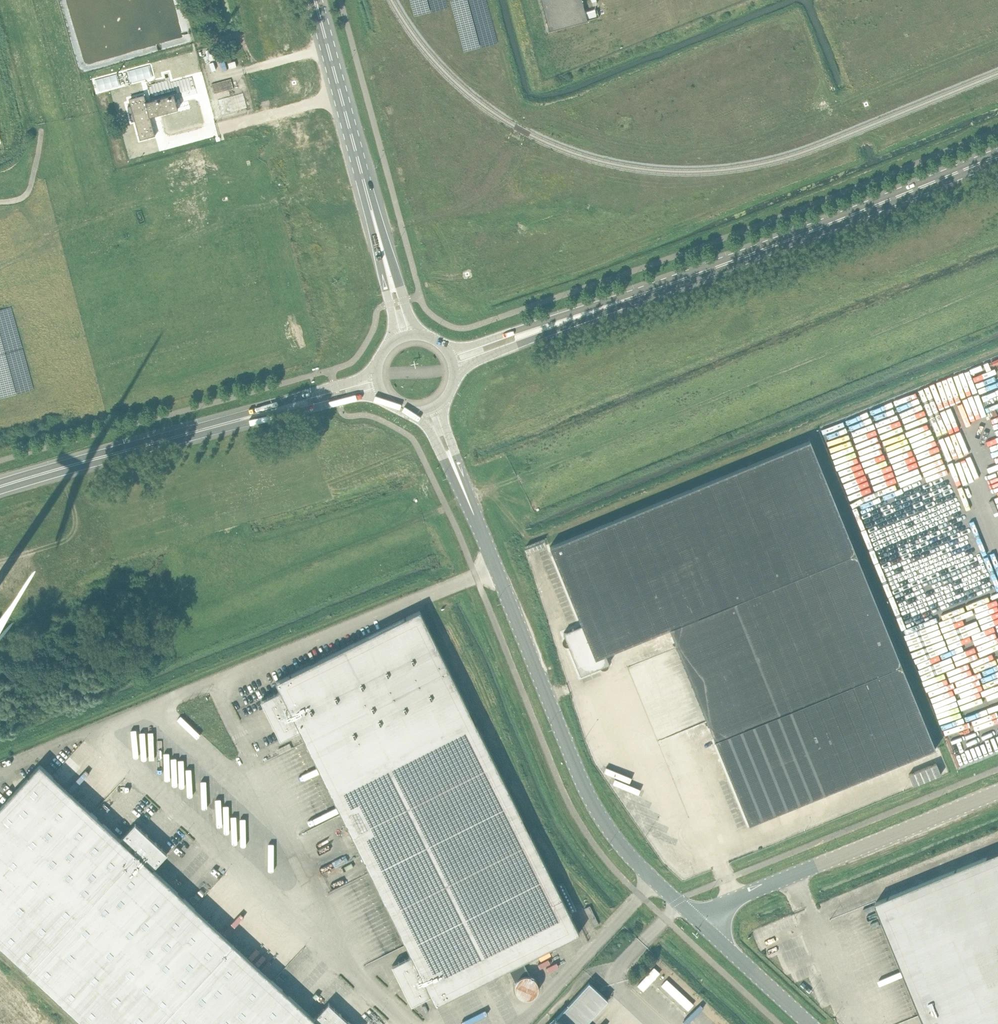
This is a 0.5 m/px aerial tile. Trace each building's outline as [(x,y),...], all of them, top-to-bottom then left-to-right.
[(588,21),(582,0),(541,0),(549,31),(588,21)] [(206,62),(216,59),(214,53),(204,56),(206,62)] [(119,72),(94,79),(97,93),(123,86),(122,83),(127,82),(127,85),(153,77),(153,76),(154,76),(153,72),(152,73),(149,64),(124,71),(125,74),(120,75),(119,72)] [(182,86),(200,83),(198,72),(180,75),(182,86)] [(178,109),(175,99),(174,94),(147,101),(146,96),(130,100),(132,106),(129,107),(133,121),(136,120),(141,139),(156,135),(151,116),(178,109)] [(979,397),(982,396),(974,375),(971,376),(979,397)] [(936,749),(809,439),(809,440),(809,441),(550,546),(582,625),(563,633),(580,675),(609,664),(605,654),(669,628),(749,824),(935,748),(935,749),(936,749)] [(300,730),(341,814),(411,956),(392,965),(411,1005),(431,995),(435,1004),(509,968),(516,982),(515,987),(516,991),(518,995),(522,997),(526,998),(530,998),(534,996),(537,993),(538,989),(538,985),(537,981),(534,978),(530,976),(523,961),(579,933),(420,611),(276,682),(280,691),(261,701),(280,740),(300,730)] [(709,740),(673,753),(682,778),(718,766),(709,740)] [(0,807),(0,947),(83,1023),(352,1023),(329,1003),(314,1019),(153,869),(168,853),(135,823),(120,839),(40,764),(0,807)] [(760,837),(791,826),(785,812),(755,823),(760,837)] [(876,902),(925,1023),(997,1023),(997,852),(876,902)] [(209,902),(215,906),(221,899),(215,895),(209,902)] [(221,901),(215,907),(219,911),(225,905),(221,901)] [(590,905),(584,908),(593,926),(599,924),(590,905)] [(655,968),(638,986),(643,990),(660,973),(655,968)] [(660,987),(687,1011),(693,1004),(667,979),(660,987)] [(608,1000),(589,982),(550,1023),(585,1023),(608,1000)]
